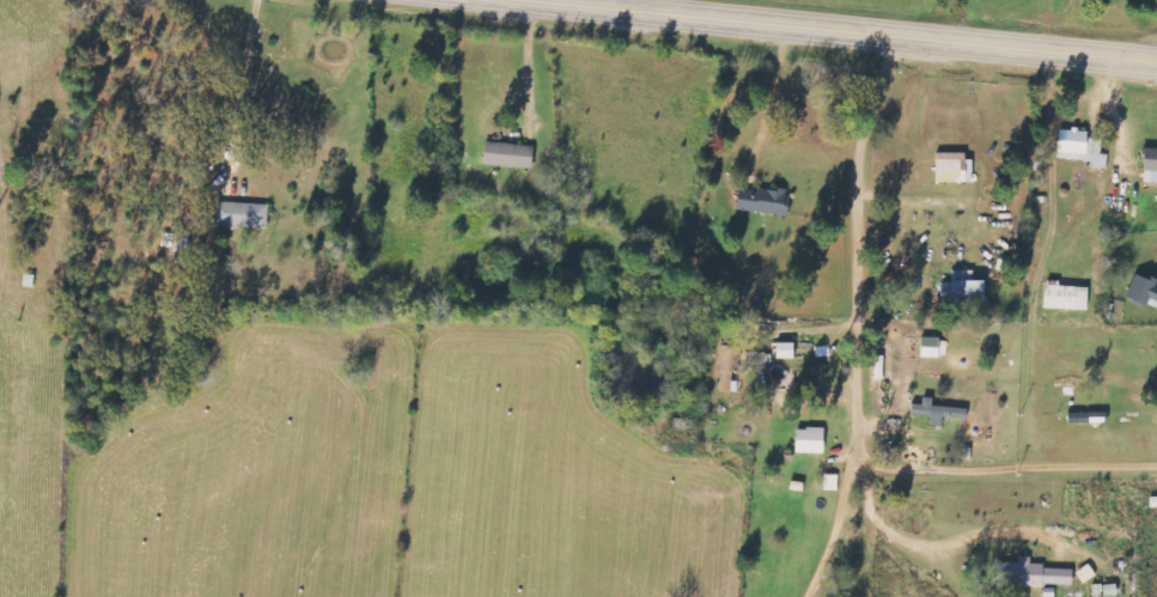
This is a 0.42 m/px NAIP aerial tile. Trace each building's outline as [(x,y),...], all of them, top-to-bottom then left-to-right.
[(1089,178),(1105,180),(1107,155),(1100,154),(1102,140),(1086,138),(1087,132),(1058,130),(1056,158),(1091,162),(1089,178)] [(537,168),(538,145),(489,143),(488,167),(537,168)] [(1156,184),(1156,149),(1141,149),(1140,183),(1156,184)] [(970,155),(932,155),(932,183),(970,183),(970,155)] [(732,209),(784,217),(787,194),(735,186),(732,209)] [(271,203),(221,203),(221,227),(270,228),(271,203)] [(163,249),(191,251),(193,236),(165,233),(163,249)] [(939,299),(949,299),(950,307),(982,306),(981,281),(971,281),(971,272),(950,273),(951,283),(939,283),(939,299)] [(1156,309),(1156,288),(1153,287),(1156,280),(1146,277),(1144,280),(1131,275),(1124,297),(1156,309)] [(1084,310),(1085,286),(1043,284),(1042,309),(1084,310)] [(918,358),(947,358),(947,339),(919,338),(918,358)] [(773,359),(794,359),(794,344),(773,344),(773,359)] [(731,372),(738,372),(739,346),(717,346),(715,389),(730,390),(731,372)] [(963,419),(964,408),(930,407),(931,398),(919,397),(918,405),(909,405),(908,416),(928,417),(928,426),(938,427),(939,418),(963,419)] [(821,454),(822,429),(792,428),(791,453),(821,454)] [(822,490),(839,491),(839,476),(823,475),(822,490)] [(1067,569),(1028,567),(1028,558),(1016,557),(1016,565),(1000,564),(999,585),(1066,588),(1067,569)]
